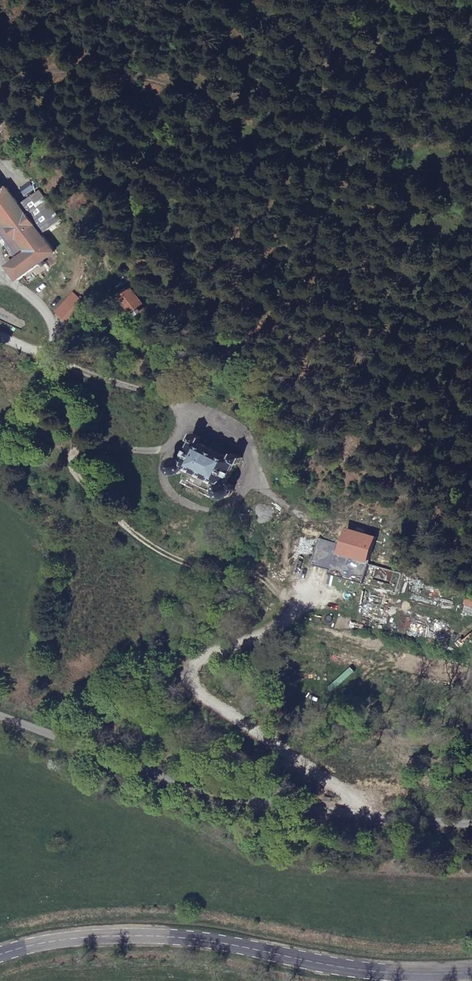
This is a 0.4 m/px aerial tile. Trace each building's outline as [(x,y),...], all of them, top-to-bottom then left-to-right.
[(7,187),(3,190),(0,186),(0,217),(27,253),(9,267),(19,280),(39,265),(38,263),(56,250),(7,187)] [(42,189),(26,203),(48,231),(66,218),(42,189)] [(125,296),(123,298),(137,315),(148,307),(135,288),(131,291),(130,288),(123,293),(125,296)] [(10,333),(15,325),(3,317),(4,315),(0,312),(0,327),(10,333)] [(203,438),(195,433),(192,439),(194,441),(186,457),(180,457),(176,457),(173,459),(171,463),(171,466),(173,470),(176,472),(179,473),(183,473),(188,469),(218,485),(217,489),(219,493),(223,496),(229,497),(233,495),(235,490),(236,485),(234,482),(230,479),(237,463),(239,465),(242,459),(236,455),(234,458),(201,441),(203,438)] [(369,537),(347,532),(344,552),(364,557),(369,537)]
